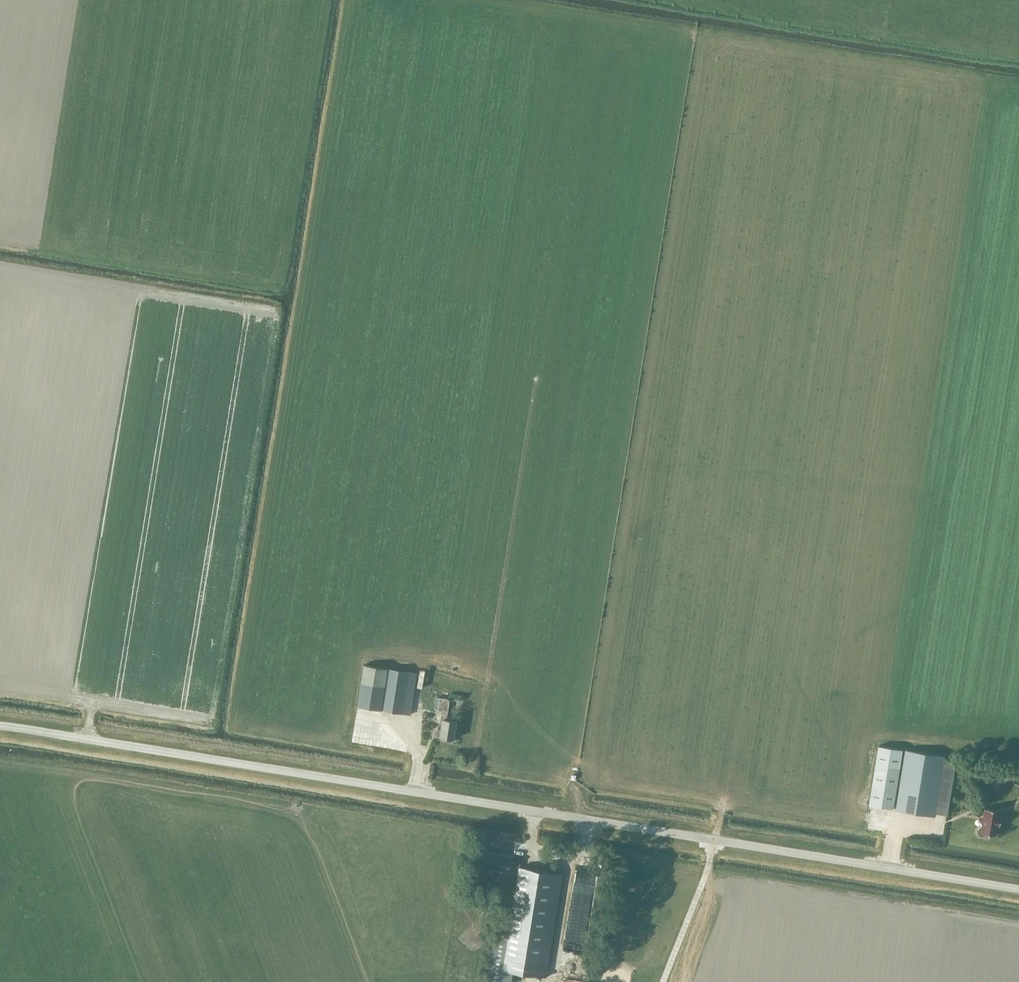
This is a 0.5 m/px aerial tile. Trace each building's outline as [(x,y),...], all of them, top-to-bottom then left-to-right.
[(416,673),(388,669),(363,665),(357,706),(381,710),(409,715),(416,673)] [(439,693),(425,691),(423,709),(436,711),(436,710),(438,710),(444,711),(440,737),(454,739),(457,721),(447,719),(450,699),(440,698),(438,698),(439,693)] [(878,745),(868,805),(893,809),(902,749),(878,745)] [(903,750),(894,810),(933,816),(933,814),(945,816),(953,760),(941,758),(941,756),(903,750)] [(978,829),(978,832),(979,834),(981,835),(983,836),(985,835),(987,833),(988,833),(988,834),(998,835),(998,834),(997,834),(998,827),(999,828),(1000,820),(1001,813),(1000,813),(1001,811),(993,809),(984,808),(985,808),(984,816),(984,819),(983,819),(982,826),(980,827),(978,829)] [(561,874),(519,868),(520,864),(510,862),(511,857),(486,853),(484,868),(517,873),(511,908),(503,906),(501,916),(500,915),(496,939),(489,950),(484,981),(510,981),(512,972),(545,978),(561,874)]
